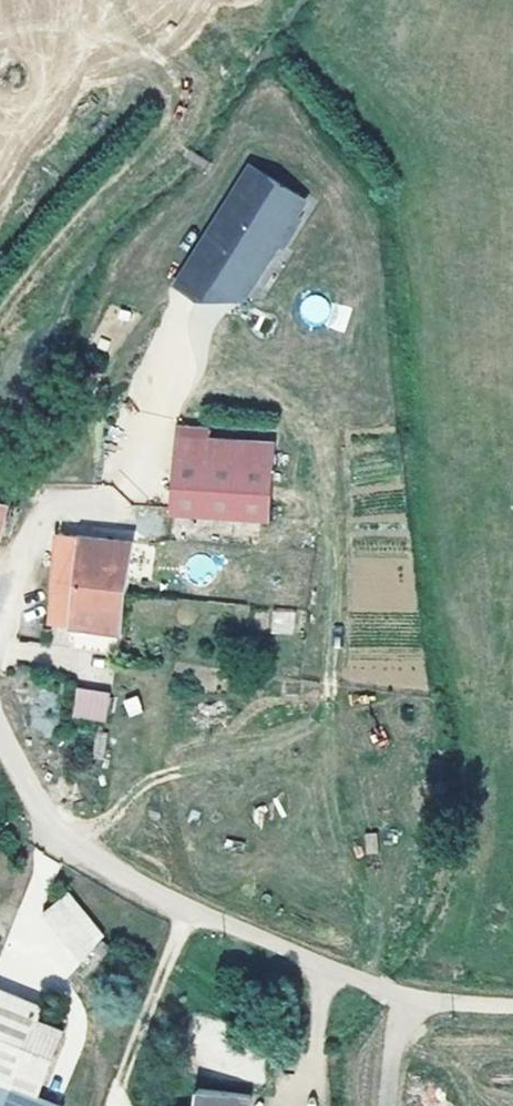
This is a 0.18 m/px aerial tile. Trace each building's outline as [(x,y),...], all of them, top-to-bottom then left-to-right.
[(329,208),(275,173),(199,293),(219,306),(229,306),(231,303),(249,273),(275,291),(302,250),(306,253),(324,226),(319,223),(329,208)] [(249,273),(231,303),(266,305),(275,291),(249,273)] [(283,446),(183,434),(180,458),(280,471),(283,446)] [(280,471),(180,458),(173,515),(273,527),(280,471)] [(9,502),(0,501),(0,533),(9,502)] [(121,633),(133,542),(59,533),(53,622),(121,633)] [(272,634),(296,632),(294,608),(270,610),(272,634)] [(76,687),(71,716),(105,721),(110,692),(76,687)] [(106,937),(88,915),(68,892),(43,913),(82,962),(106,937)] [(0,990),(0,1105),(64,1105),(14,1083),(43,1006),(0,990)] [(251,1095),(200,1088),(198,1105),(250,1105),(251,1095)]
